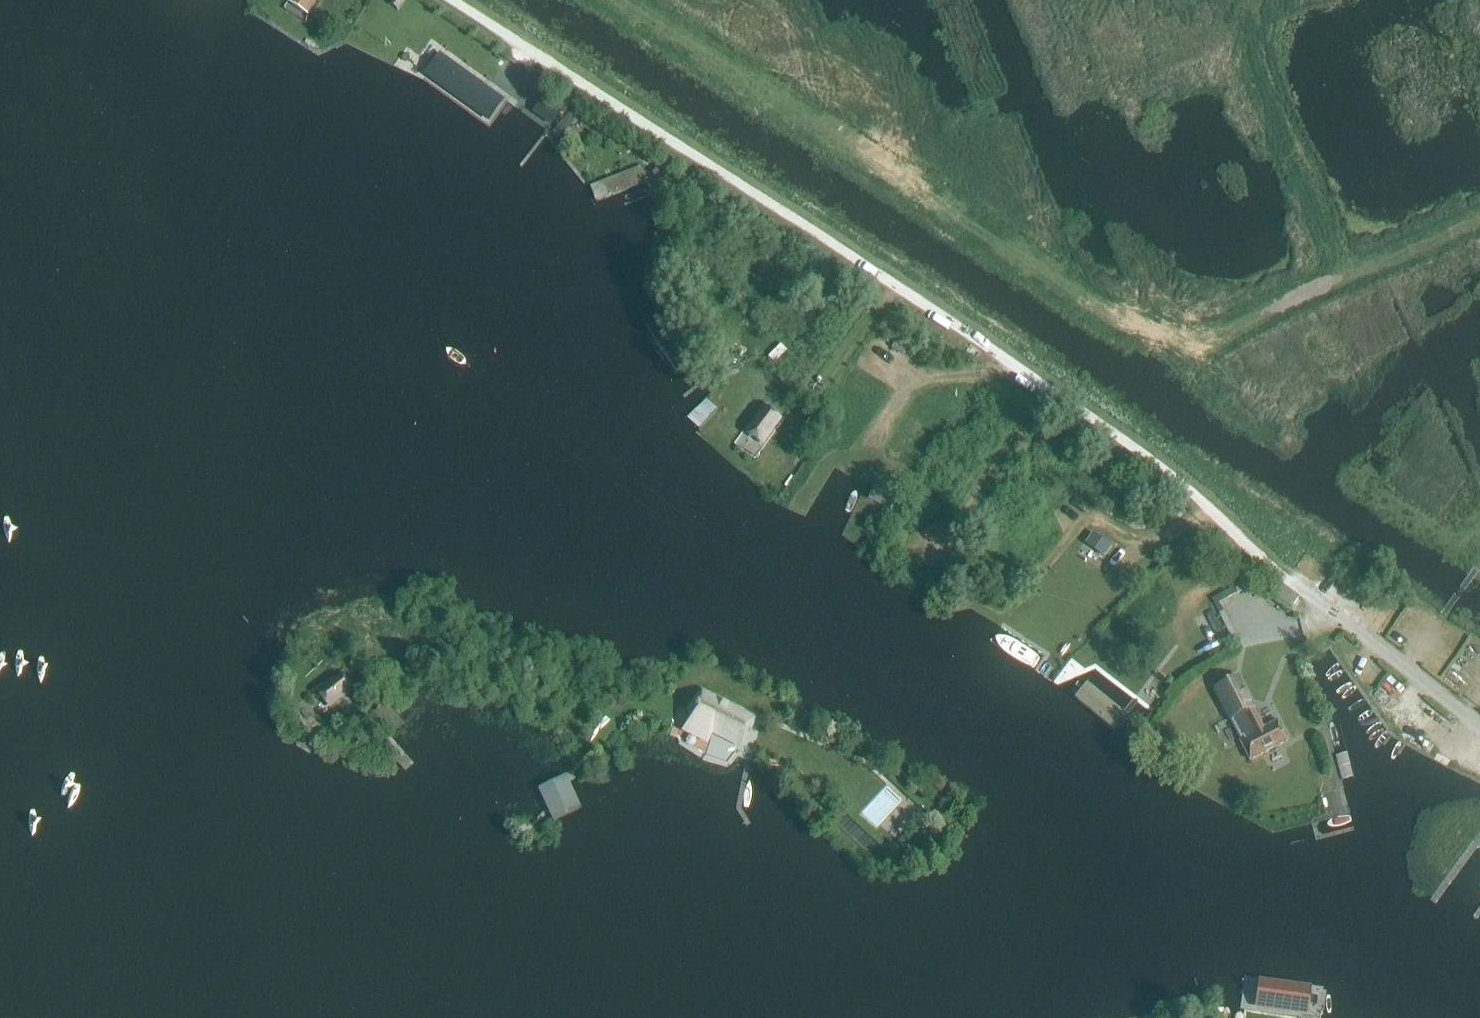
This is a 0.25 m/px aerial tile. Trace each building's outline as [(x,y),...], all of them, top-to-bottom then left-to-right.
[(287,2),(308,16),(318,0),(288,0),(287,2)] [(389,5),(398,11),(404,0),(392,0),(389,5)] [(427,75),(491,122),(506,101),(443,54),(427,75)] [(552,122),(559,112),(540,100),(533,109),(552,122)] [(670,171),(660,163),(652,174),(662,182),(670,171)] [(645,165),(592,184),(598,201),(651,182),(645,165)] [(901,343),(896,350),(903,355),(908,348),(901,343)] [(705,398),(688,416),(700,428),(717,409),(705,398)] [(778,421),(762,409),(744,433),(760,445),(778,421)] [(820,424),(810,418),(806,424),(816,431),(820,424)] [(891,499),(892,500),(894,497),(892,496),(892,495),(874,487),(869,498),(887,506),(891,499)] [(1109,546),(1094,534),(1087,543),(1102,555),(1109,546)] [(1279,583),(1269,596),(1289,610),(1299,597),(1279,583)] [(1231,589),(1216,596),(1219,602),(1234,595),(1231,589)] [(1213,611),(1205,615),(1215,635),(1223,631),(1213,611)] [(1288,740),(1277,720),(1264,728),(1238,678),(1215,690),(1229,718),(1232,717),(1233,719),(1232,720),(1241,737),(1242,736),(1243,738),(1240,740),(1250,760),(1288,740)] [(331,710),(352,694),(343,681),(321,697),(331,710)] [(739,745),(752,719),(701,694),(684,729),(703,739),(708,730),(739,745)] [(385,702),(380,696),(373,703),(378,709),(372,715),(390,736),(404,723),(385,702)] [(581,808),(580,804),(567,777),(563,778),(557,781),(540,790),(555,819),(555,820),(557,819),(570,813),(575,811),(578,810),(580,809),(581,808)] [(839,822),(874,855),(885,843),(850,810),(839,822)]
